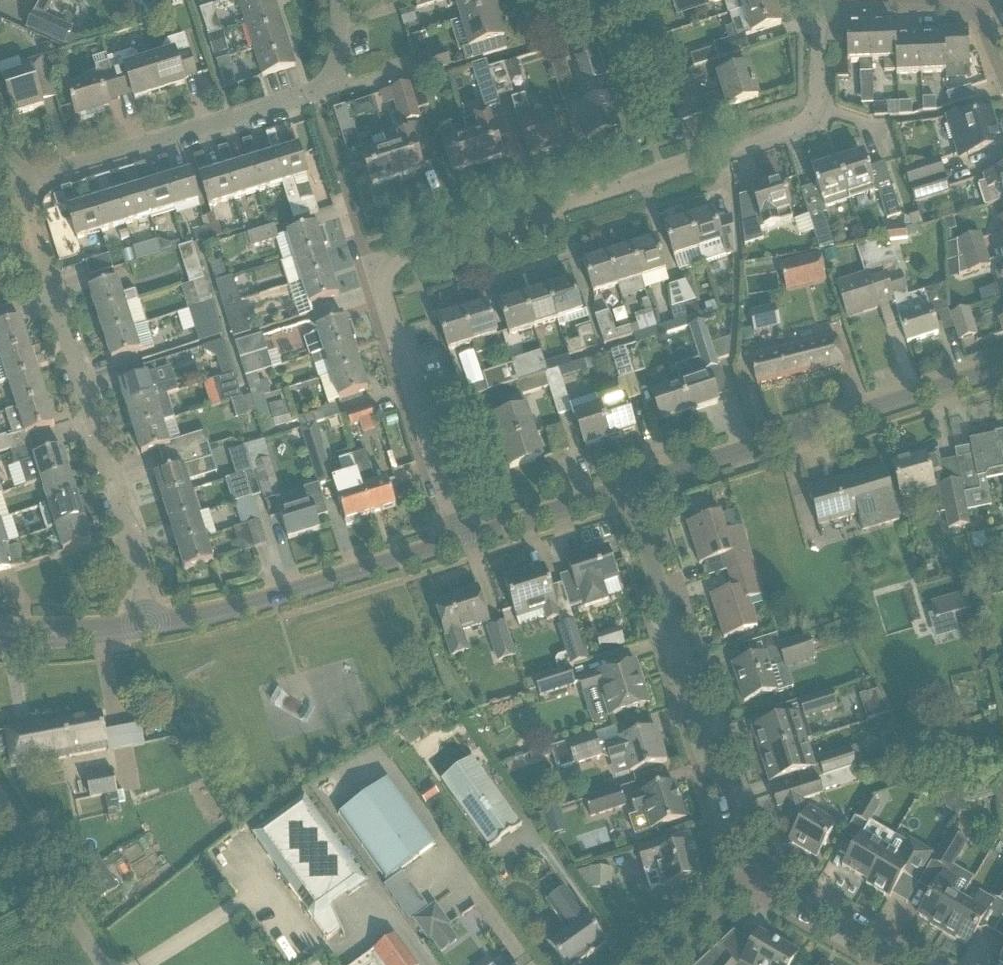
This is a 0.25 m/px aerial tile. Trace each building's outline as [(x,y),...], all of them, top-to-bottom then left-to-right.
[(35,0),(34,0),(21,0),(12,24),(23,29),(35,0)] [(148,17),(155,10),(145,0),(139,0),(135,4),(148,17)] [(246,24),(278,14),(274,0),(238,0),(246,24)] [(417,10),(448,1),(450,7),(457,5),(462,21),(495,11),(491,0),(414,0),(417,10)] [(660,8),(685,0),(657,0),(660,8)] [(708,3),(724,0),(728,15),(772,1),(772,0),(707,0),(708,3)] [(729,40),(713,45),(714,49),(690,56),(693,68),(718,60),(749,50),(744,37),(780,26),(772,1),(728,15),(732,27),(725,29),(729,40)] [(214,8),(200,12),(203,22),(217,18),(214,8)] [(399,13),(403,26),(417,22),(413,9),(399,13)] [(495,11),(462,21),(470,48),(462,51),(465,62),(506,50),(495,11)] [(34,14),(27,29),(46,37),(64,45),(74,49),(89,44),(78,39),(68,35),(70,30),(52,22),(44,18),(34,14)] [(278,14),(246,24),(254,50),(286,40),(278,14)] [(893,24),(869,25),(870,61),(871,61),(882,60),(883,72),(894,71),(895,71),(893,39),(894,39),(893,24)] [(834,55),(833,80),(847,79),(846,62),(859,62),(859,72),(872,72),(871,61),(870,61),(869,25),(845,26),(846,54),(834,55)] [(941,29),(941,37),(942,37),(943,66),(944,66),(968,65),(966,28),(941,29)] [(221,31),(208,36),(214,55),(216,55),(228,51),(221,31)] [(167,55),(149,61),(159,93),(184,85),(182,81),(197,76),(184,36),(167,41),(164,47),(167,55)] [(942,37),(941,37),(918,38),(919,74),(944,73),(944,66),(943,66),(942,37)] [(918,38),(894,39),(893,39),(895,71),(894,71),(895,75),(919,74),(918,38)] [(286,40),(254,50),(262,77),(295,67),(286,40)] [(40,46),(43,56),(61,51),(59,46),(53,47),(53,45),(50,44),(40,46)] [(546,51),(549,61),(555,81),(562,101),(576,97),(570,76),(561,47),(546,51)] [(123,54),(107,59),(113,77),(126,73),(134,100),(159,93),(149,61),(139,64),(137,56),(135,53),(126,52),(123,54)] [(414,61),(415,64),(419,76),(449,67),(445,52),(414,61)] [(722,93),(704,99),(708,114),(757,98),(747,68),(742,54),(718,62),(722,76),(717,77),(722,93)] [(84,86),(68,91),(77,118),(78,118),(79,122),(94,118),(92,113),(108,109),(107,103),(120,99),(113,77),(107,59),(106,59),(106,57),(97,60),(98,65),(94,66),(96,71),(85,75),(82,79),(84,86)] [(43,58),(40,59),(20,65),(23,74),(2,81),(13,117),(44,108),(40,93),(53,89),(43,58)] [(228,58),(216,62),(220,75),(232,72),(228,58)] [(516,61),(488,69),(493,86),(497,98),(512,93),(509,81),(522,77),(516,61)] [(238,84),(252,80),(246,62),(233,66),(238,84)] [(475,65),(471,66),(485,111),(499,106),(497,98),(493,86),(488,69),(486,62),(475,65)] [(677,73),(665,77),(679,123),(691,119),(677,73)] [(428,107),(421,82),(409,86),(420,120),(417,110),(428,107)] [(419,119),(409,86),(380,95),(384,106),(396,102),(401,119),(407,123),(419,119)] [(946,95),(949,107),(973,99),(969,87),(946,95)] [(511,100),(523,139),(529,158),(558,149),(555,140),(558,139),(557,135),(554,136),(548,117),(532,121),(524,96),(511,100)] [(576,102),(582,121),(587,140),(618,131),(608,100),(594,104),(592,97),(576,102)] [(921,99),(922,112),(935,112),(934,99),(921,99)] [(910,103),(897,104),(898,116),(911,116),(910,103)] [(897,104),(886,104),(873,105),(873,118),(898,116),(897,104)] [(352,122),(349,122),(344,107),(333,111),(347,153),(361,149),(372,187),(397,179),(388,149),(387,150),(383,135),(371,139),(367,135),(357,138),(352,122)] [(946,118),(954,142),(958,156),(966,154),(966,156),(1002,145),(998,131),(995,132),(989,113),(962,121),(960,113),(946,118)] [(480,133),(467,137),(477,166),(501,159),(487,115),(475,118),(480,133)] [(400,146),(388,149),(397,179),(422,171),(412,142),(422,139),(418,125),(416,124),(408,127),(407,126),(395,130),(400,146)] [(438,130),(446,155),(452,174),(477,166),(467,137),(455,141),(450,126),(438,130)] [(271,149),(279,146),(275,132),(266,135),(271,149)] [(242,142),(246,156),(255,153),(251,140),(242,142)] [(217,150),(222,164),(232,161),(227,147),(217,150)] [(298,148),(273,156),(282,185),(293,221),(318,213),(314,200),(300,204),(293,182),(307,177),(298,148)] [(848,160),(837,164),(849,201),(874,193),(878,194),(886,221),(900,216),(884,164),(866,170),(860,151),(847,156),(848,160)] [(194,157),(198,171),(207,168),(203,155),(194,157)] [(273,156),(249,163),(258,193),(282,185),(273,156)] [(167,157),(158,160),(162,174),(171,171),(167,157)] [(905,172),(910,186),(942,176),(938,161),(905,172)] [(849,201),(837,164),(826,167),(824,162),(811,167),(818,191),(824,209),(849,201)] [(249,163),(225,171),(234,200),(258,193),(249,163)] [(143,165),(133,168),(138,182),(147,179),(143,165)] [(985,184),(977,187),(983,207),(1002,201),(1002,170),(982,177),(985,184)] [(200,179),(206,198),(209,208),(234,200),(225,171),(200,179)] [(119,172),(109,175),(114,189),(123,186),(119,172)] [(189,173),(164,180),(174,210),(198,202),(189,173)] [(942,176),(910,186),(915,204),(948,194),(942,176)] [(95,179),(85,182),(90,196),(99,193),(95,179)] [(164,180),(140,188),(149,217),(174,210),(164,180)] [(756,205),(740,210),(744,245),(762,240),(759,230),(792,220),(780,182),(751,191),(756,205)] [(70,187),(61,190),(65,204),(75,201),(70,187)] [(140,188),(116,196),(125,225),(149,217),(140,188)] [(116,196),(92,203),(101,233),(125,225),(116,196)] [(101,233),(92,203),(68,211),(77,240),(101,233)] [(56,219),(52,208),(43,210),(44,215),(47,222),(56,219)] [(697,217),(688,220),(698,251),(702,265),(703,265),(733,255),(731,218),(716,223),(712,212),(711,212),(710,208),(695,213),(697,217)] [(206,216),(213,238),(223,235),(220,224),(217,225),(214,214),(206,216)] [(921,224),(918,214),(909,217),(912,227),(921,224)] [(809,216),(794,218),(797,235),(812,232),(809,216)] [(979,235),(956,242),(951,244),(950,231),(957,229),(953,217),(942,221),(945,233),(946,263),(957,260),(984,251),(979,235)] [(688,220),(664,227),(670,246),(674,258),(675,258),(678,268),(680,272),(702,265),(698,251),(688,220)] [(824,221),(811,225),(819,251),(833,248),(824,221)] [(193,230),(196,244),(212,240),(209,226),(193,230)] [(275,226),(247,235),(252,249),(276,241),(279,240),(278,238),(275,226)] [(297,232),(287,235),(295,259),(323,250),(322,247),(327,246),(324,234),(319,236),(316,226),(297,232)] [(129,238),(127,231),(120,233),(122,240),(129,238)] [(641,245),(631,248),(641,279),(665,272),(655,241),(653,241),(650,238),(642,240),(641,245)] [(157,241),(145,245),(149,258),(161,254),(157,241)] [(890,241),(870,243),(881,279),(884,278),(891,299),(892,298),(894,303),(907,345),(937,335),(933,320),(936,320),(937,313),(949,309),(947,284),(924,292),(908,298),(890,241)] [(836,285),(839,294),(845,313),(861,308),(862,313),(894,303),(892,298),(891,299),(884,278),(881,279),(870,243),(854,245),(865,276),(836,285)] [(204,279),(193,245),(178,250),(189,284),(192,283),(204,279)] [(631,248),(608,256),(617,287),(641,279),(631,248)] [(133,249),(122,252),(126,264),(137,260),(133,249)] [(323,250),(295,259),(302,283),(331,274),(323,250)] [(984,251),(957,260),(958,277),(989,267),(984,251)] [(826,282),(819,253),(779,263),(786,292),(826,282)] [(583,264),(589,283),(593,295),(617,287),(608,256),(583,264)] [(109,257),(105,258),(86,263),(90,277),(113,270),(109,257)] [(221,261),(209,265),(215,283),(227,279),(221,261)] [(331,274),(302,283),(310,307),(311,306),(319,304),(338,298),(331,274)] [(227,279),(215,283),(223,307),(235,304),(241,302),(233,277),(227,279)] [(181,287),(189,311),(211,304),(204,279),(192,283),(189,284),(181,287)] [(556,287),(547,290),(557,321),(559,328),(565,326),(568,322),(566,318),(581,313),(571,282),(570,282),(569,279),(555,283),(556,287)] [(135,291),(122,295),(117,281),(89,290),(96,313),(125,304),(138,300),(135,291)] [(547,290),(524,297),(533,328),(557,321),(547,290)] [(499,305),(505,324),(509,336),(533,328),(524,297),(499,305)] [(634,316),(640,333),(657,328),(648,299),(642,301),(646,312),(634,316)] [(125,304),(96,313),(104,338),(146,324),(138,301),(125,305),(125,304)] [(235,304),(223,307),(233,338),(234,339),(251,334),(241,302),(235,304)] [(695,302),(682,306),(689,328),(692,327),(704,323),(715,320),(712,311),(717,309),(715,302),(705,306),(707,313),(700,315),(695,302)] [(211,304),(189,311),(176,315),(182,333),(194,329),(199,343),(222,336),(211,304)] [(487,305),(463,313),(472,344),(471,344),(475,356),(486,352),(482,341),(497,336),(487,305)] [(682,306),(670,310),(675,323),(657,329),(659,337),(689,328),(682,306)] [(775,326),(770,308),(749,314),(753,332),(775,326)] [(967,310),(951,315),(959,341),(975,336),(967,310)] [(609,312),(595,317),(604,345),(633,336),(628,321),(617,324),(620,331),(616,332),(609,312)] [(472,344),(463,313),(438,320),(448,352),(471,344),(472,344)] [(317,331),(308,338),(313,357),(324,353),(353,345),(352,340),(356,339),(351,324),(347,325),(345,320),(326,326),(317,329),(317,331)] [(30,348),(21,322),(0,328),(0,357),(30,348)] [(700,354),(705,366),(717,362),(711,345),(704,323),(692,327),(700,354)] [(146,324),(104,338),(111,362),(140,353),(153,349),(146,324)] [(578,339),(564,344),(568,357),(597,348),(590,326),(576,331),(578,339)] [(753,335),(750,326),(742,328),(744,337),(753,335)] [(245,377),(246,378),(256,374),(256,373),(261,372),(256,355),(267,352),(262,336),(235,345),(245,377)] [(750,357),(752,366),(757,385),(841,364),(834,336),(750,357)] [(730,338),(711,345),(717,362),(729,358),(730,338)] [(204,353),(216,358),(222,377),(234,374),(226,350),(223,341),(202,347),(204,353)] [(313,357),(312,357),(314,366),(327,362),(332,377),(360,368),(353,345),(324,353),(313,357)] [(636,345),(624,349),(632,375),(645,371),(636,345)] [(8,382),(8,383),(38,374),(30,348),(0,357),(0,385),(8,382)] [(632,375),(624,349),(610,353),(619,380),(632,375)] [(512,366),(517,383),(544,375),(547,374),(544,364),(523,371),(519,357),(510,360),(512,366)] [(567,357),(544,364),(547,374),(557,370),(570,366),(567,357)] [(119,385),(126,408),(166,396),(166,395),(179,391),(176,381),(160,386),(156,373),(147,376),(144,366),(126,372),(129,381),(119,385)] [(482,375),(485,384),(488,393),(512,385),(517,383),(512,366),(482,375)] [(360,368),(332,377),(339,401),(349,398),(368,392),(360,368)] [(557,370),(547,374),(544,375),(548,388),(557,416),(571,412),(557,370)] [(694,382),(680,386),(689,414),(717,405),(706,370),(702,371),(692,374),(694,382)] [(8,383),(16,409),(46,400),(38,374),(8,383)] [(222,377),(212,381),(204,383),(212,406),(220,404),(231,401),(241,398),(234,374),(222,377)] [(256,374),(246,378),(253,401),(264,397),(271,395),(266,381),(259,383),(256,374)] [(517,383),(522,397),(548,388),(544,375),(517,383)] [(581,398),(575,375),(563,378),(569,401),(581,398)] [(488,393),(485,384),(461,392),(463,401),(488,393)] [(649,388),(655,404),(661,423),(689,414),(680,386),(666,391),(663,384),(649,388)] [(620,389),(595,397),(609,440),(634,432),(620,389)] [(166,396),(126,408),(134,432),(174,419),(166,396)] [(264,397),(253,401),(265,440),(340,417),(336,404),(316,410),(317,415),(292,423),(285,401),(267,406),(264,397)] [(595,397),(570,404),(584,448),(609,440),(595,397)] [(241,398),(231,401),(237,419),(247,416),(241,398)] [(5,412),(13,437),(24,434),(25,436),(54,426),(46,400),(16,409),(5,412)] [(372,407),(340,417),(343,429),(359,424),(362,434),(375,430),(371,420),(376,418),(372,407)] [(494,420),(502,445),(534,435),(526,410),(494,420)] [(174,419),(134,432),(141,456),(170,447),(169,444),(177,442),(181,456),(208,447),(204,433),(180,440),(174,419)] [(547,431),(549,436),(555,455),(568,451),(560,426),(547,431)] [(534,435),(502,445),(509,470),(541,459),(534,435)] [(953,450),(956,460),(961,482),(963,495),(963,496),(980,492),(977,480),(985,478),(987,474),(1002,471),(1002,436),(995,438),(995,435),(968,441),(969,447),(953,450)] [(11,451),(7,439),(6,436),(0,438),(0,454),(11,451)] [(320,443),(306,447),(319,486),(332,482),(332,481),(320,443)] [(154,477),(162,501),(191,492),(188,483),(217,474),(208,447),(181,456),(165,461),(168,472),(154,477)] [(33,459),(19,464),(25,486),(40,481),(41,482),(69,473),(61,449),(33,458),(33,459)] [(366,453),(352,457),(370,515),(395,507),(387,481),(375,485),(370,470),(371,470),(366,453)] [(891,466),(897,485),(901,498),(934,489),(933,487),(930,476),(941,473),(936,454),(925,457),(925,456),(891,466)] [(332,481),(332,482),(345,522),(370,515),(352,457),(339,461),(344,478),(332,481)] [(268,459),(253,464),(265,502),(280,498),(268,459)] [(807,490),(813,509),(818,526),(856,515),(862,533),(899,521),(894,503),(884,468),(807,490)] [(69,473),(41,482),(48,506),(77,496),(69,473)] [(229,495),(236,492),(239,502),(251,498),(249,493),(243,474),(232,478),(224,480),(229,495)] [(945,485),(933,487),(934,489),(941,513),(945,512),(948,529),(969,525),(967,512),(963,496),(963,495),(961,482),(960,482),(945,485)] [(280,515),(288,540),(318,531),(315,519),(328,515),(319,486),(305,490),(310,506),(280,515)] [(191,492),(162,501),(169,524),(198,515),(191,492)] [(77,496),(48,506),(55,529),(84,520),(77,496)] [(251,498),(239,502),(247,525),(258,521),(251,498)] [(198,515),(169,524),(177,547),(205,538),(205,537),(215,534),(208,511),(198,515)] [(723,557),(727,572),(754,564),(742,527),(725,533),(719,514),(687,524),(700,565),(723,557)] [(84,520),(55,529),(63,553),(92,544),(84,520)] [(247,525),(233,529),(241,553),(266,546),(258,521),(247,525)] [(10,569),(3,546),(7,545),(0,523),(0,573),(10,569)] [(30,538),(17,541),(7,545),(14,568),(25,565),(19,545),(31,542),(30,538)] [(205,538),(177,547),(184,571),(213,562),(205,538)] [(582,554),(566,559),(572,578),(577,593),(579,592),(583,603),(584,608),(589,607),(608,600),(607,598),(622,593),(617,579),(607,549),(583,557),(582,554)] [(754,564),(727,572),(733,590),(729,591),(729,590),(710,596),(723,639),(743,633),(743,632),(757,628),(748,600),(764,595),(754,564)] [(503,580),(509,599),(518,625),(545,617),(547,622),(559,618),(555,607),(557,607),(550,589),(544,570),(523,577),(522,574),(503,580)] [(435,605),(441,624),(445,637),(446,637),(452,656),(467,651),(461,632),(488,623),(482,607),(476,588),(468,591),(469,594),(435,605)] [(924,608),(929,627),(966,617),(961,598),(924,608)] [(574,623),(558,628),(567,654),(559,656),(555,660),(558,670),(571,666),(586,661),(574,623)] [(488,629),(498,662),(514,657),(503,624),(488,629)] [(780,651),(751,660),(732,666),(744,703),(776,692),(769,669),(783,665),(785,670),(815,660),(809,636),(779,645),(776,635),(775,635),(780,651)] [(609,652),(603,636),(596,638),(601,654),(609,652)] [(635,663),(616,669),(595,676),(579,682),(583,693),(599,688),(609,718),(626,712),(645,706),(637,681),(641,679),(635,663)] [(568,668),(534,680),(525,683),(528,693),(537,690),(539,697),(574,686),(568,668)] [(799,702),(805,719),(836,709),(831,692),(799,702)] [(866,695),(859,697),(867,722),(888,716),(876,693),(866,696),(866,695)] [(12,768),(32,765),(107,750),(101,714),(5,732),(12,768)] [(752,729),(760,756),(806,742),(797,715),(752,729)] [(620,741),(605,746),(611,765),(626,760),(630,773),(648,768),(667,762),(666,760),(664,761),(660,750),(662,749),(656,728),(637,734),(619,739),(620,741)] [(595,735),(550,749),(557,771),(602,756),(595,735)] [(806,742),(760,756),(769,783),(814,768),(806,742)] [(546,750),(530,755),(533,763),(548,758),(546,750)] [(818,761),(823,778),(855,768),(849,750),(818,761)] [(441,781),(490,849),(520,827),(471,759),(441,781)] [(989,771),(972,775),(978,805),(995,802),(989,771)] [(90,799),(116,794),(112,772),(86,777),(90,799)] [(338,815),(386,881),(435,846),(387,779),(338,815)] [(822,795),(817,780),(773,794),(778,809),(786,807),(794,834),(789,842),(816,858),(832,830),(819,822),(821,818),(805,808),(803,801),(822,795)] [(629,818),(635,836),(666,826),(685,820),(674,784),(654,790),(639,795),(640,795),(629,799),(634,814),(637,814),(637,815),(629,818)] [(432,785),(419,794),(425,804),(439,795),(432,785)] [(585,801),(590,818),(625,807),(619,790),(585,801)] [(304,797),(288,809),(252,835),(309,915),(307,916),(326,942),(341,931),(328,901),(342,892),(348,897),(366,884),(304,797)] [(854,818),(866,825),(878,805),(865,798),(854,818)] [(566,832),(558,809),(551,811),(542,814),(549,837),(566,832)] [(949,833),(932,862),(949,872),(966,843),(949,833)] [(861,834),(852,850),(841,867),(867,882),(867,883),(887,850),(861,834)] [(666,840),(637,849),(644,870),(656,866),(663,888),(668,886),(671,888),(680,886),(681,882),(700,876),(691,850),(695,849),(693,844),(670,851),(666,840)] [(867,883),(867,882),(865,885),(889,899),(903,876),(914,883),(931,854),(908,840),(898,856),(887,850),(867,883)] [(117,888),(97,856),(75,869),(95,901),(117,888)] [(587,888),(612,890),(613,869),(589,867),(587,888)] [(943,874),(928,899),(918,916),(930,924),(929,926),(941,933),(960,901),(949,894),(951,890),(949,888),(954,880),(943,874)] [(992,897),(1002,904),(1002,878),(992,897)] [(547,946),(561,964),(577,964),(585,959),(587,961),(595,955),(593,953),(605,945),(586,918),(585,919),(564,890),(547,902),(563,925),(561,927),(560,930),(560,933),(561,936),(547,946)] [(960,901),(941,933),(954,940),(955,938),(967,945),(992,903),(982,896),(977,905),(974,903),(971,908),(960,901)] [(434,907),(415,921),(429,941),(430,940),(447,928),(449,927),(434,907)] [(742,961),(748,964),(791,964),(798,953),(780,943),(779,944),(759,933),(742,961)] [(378,947),(374,950),(384,964),(416,964),(394,936),(378,947)] [(714,950),(698,964),(733,964),(714,950)]
